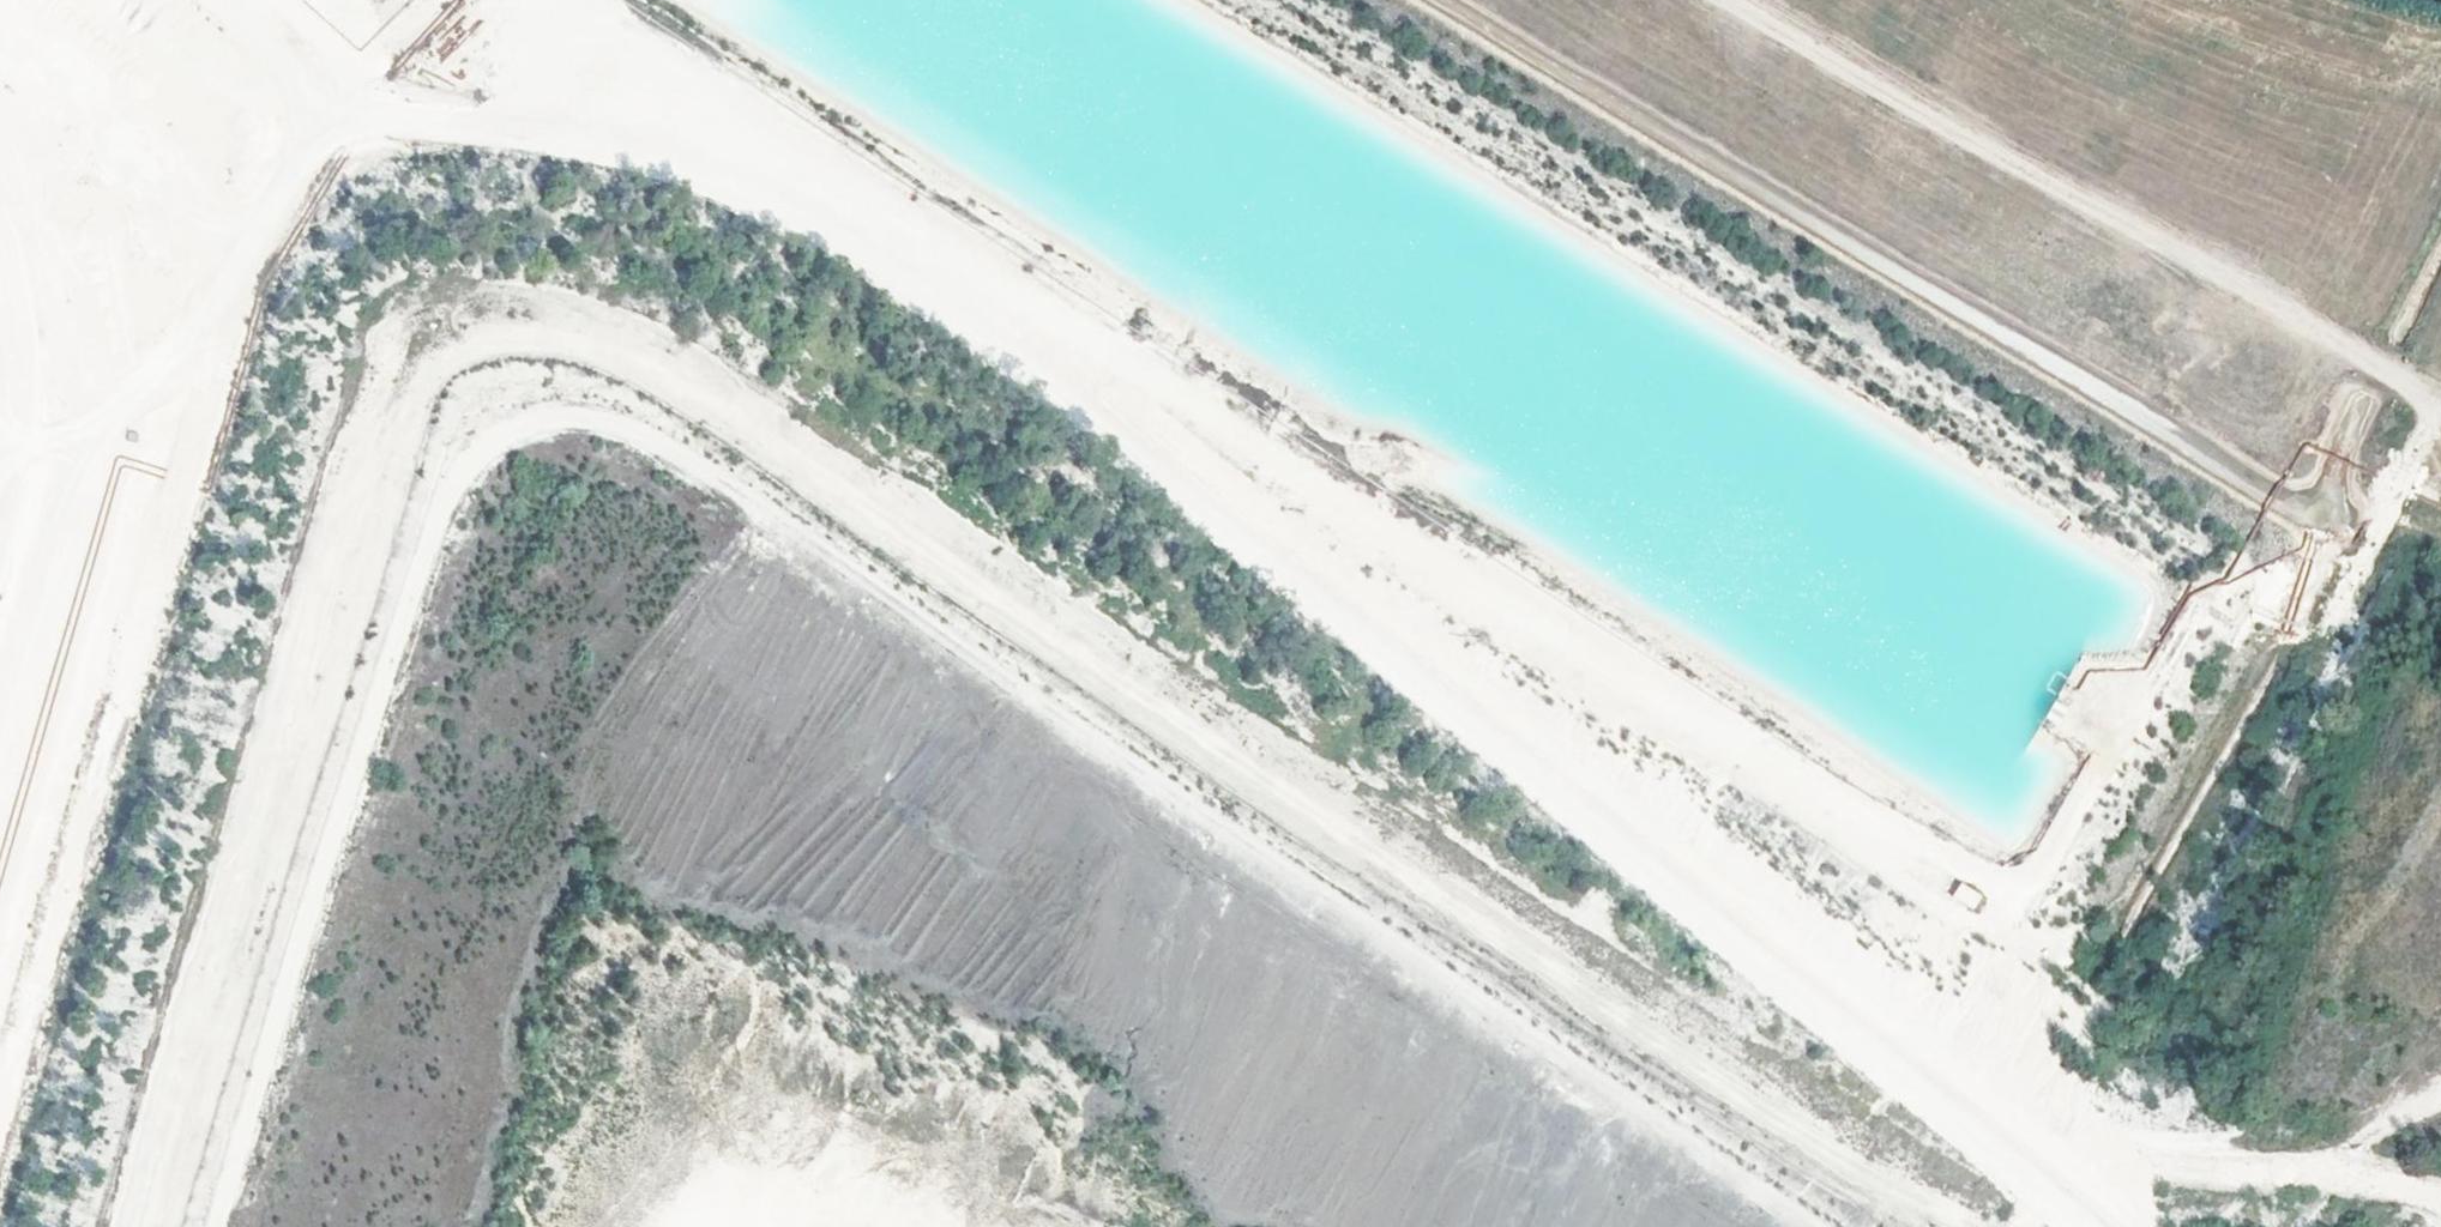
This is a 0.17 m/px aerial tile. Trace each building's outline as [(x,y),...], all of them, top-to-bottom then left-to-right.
[(1958,882),(1951,899),(1978,910),(1985,893),(1958,882)]
